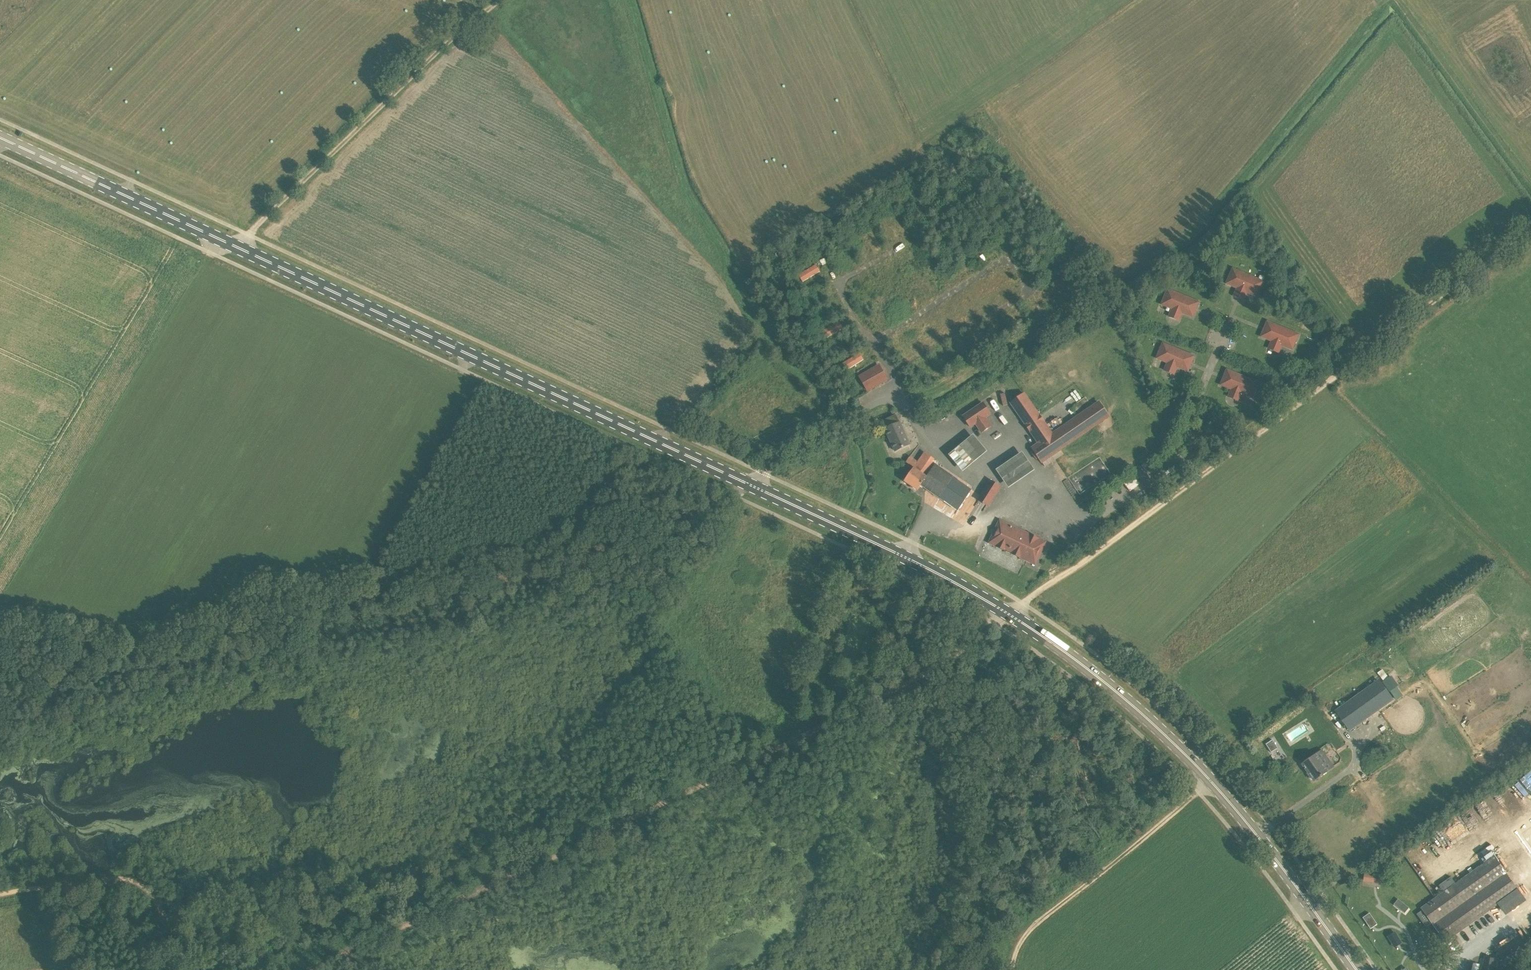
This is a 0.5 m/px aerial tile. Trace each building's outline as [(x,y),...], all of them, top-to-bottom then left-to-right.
[(816,265),(799,275),(803,282),(820,272),(816,265)] [(1264,282),(1233,269),(1226,284),(1237,288),(1234,296),(1244,300),(1247,292),(1258,297),(1264,282)] [(806,297),(809,304),(825,296),(822,289),(806,297)] [(1168,289),(1161,304),(1172,309),(1169,316),(1179,320),(1182,313),(1193,317),(1199,302),(1168,289)] [(1267,321),(1261,337),(1272,341),(1269,348),(1279,352),(1282,345),(1293,350),(1299,334),(1267,321)] [(844,329),(840,322),(822,332),(826,339),(844,329)] [(1163,343),(1157,358),(1168,363),(1165,370),(1174,374),(1177,367),(1188,371),(1194,356),(1163,343)] [(864,360),(859,353),(842,364),(847,371),(864,360)] [(880,365),(859,376),(867,392),(889,380),(880,365)] [(1227,370),(1221,385),(1232,389),(1229,397),(1238,401),(1241,393),(1252,397),(1259,383),(1227,370)] [(998,395),(1004,403),(1008,400),(1002,392),(998,395)] [(1109,417),(1099,402),(1053,434),(1040,415),(1025,394),(1011,403),(1026,425),(1039,444),(1032,448),(1045,467),(1063,454),(1060,450),(1109,417)] [(985,417),(991,414),(983,403),(963,416),(971,427),(976,424),(982,432),(991,426),(985,417)] [(896,415),(882,422),(895,451),(910,445),(896,415)] [(951,453),(963,471),(989,452),(976,435),(951,453)] [(997,469),(1010,488),(1037,470),(1024,451),(997,469)] [(935,465),(933,462),(935,460),(925,452),(918,462),(913,469),(904,481),(917,490),(919,487),(935,465)] [(1001,487),(990,480),(977,500),(988,507),(1001,487)] [(1000,520),(989,543),(1035,564),(1045,541),(1000,520)] [(871,573),(864,570),(862,575),(868,578),(871,573)] [(1342,707),(1336,711),(1349,730),(1393,700),(1378,680),(1342,706),(1342,707)] [(1272,739),(1265,744),(1271,752),(1278,747),(1272,739)] [(1323,750),(1302,764),(1314,781),(1334,766),(1323,750)] [(1513,834),(1530,860),(1530,822),(1513,834)] [(1507,874),(1524,862),(1511,844),(1455,884),(1443,892),(1421,908),(1445,942),(1498,904),(1505,915),(1525,900),(1507,874)] [(1368,873),(1367,881),(1381,884),(1383,876),(1368,873)] [(1443,892),(1455,884),(1451,877),(1438,886),(1443,892)] [(1405,913),(1410,907),(1398,898),(1394,905),(1405,913)] [(1370,912),(1363,917),(1371,928),(1378,924),(1370,912)] [(1394,933),(1389,935),(1394,947),(1399,945),(1394,933)] [(1506,965),(1525,956),(1523,950),(1504,959),(1506,965)] [(1484,957),(1482,969),(1494,969),(1496,960),(1484,957)]
